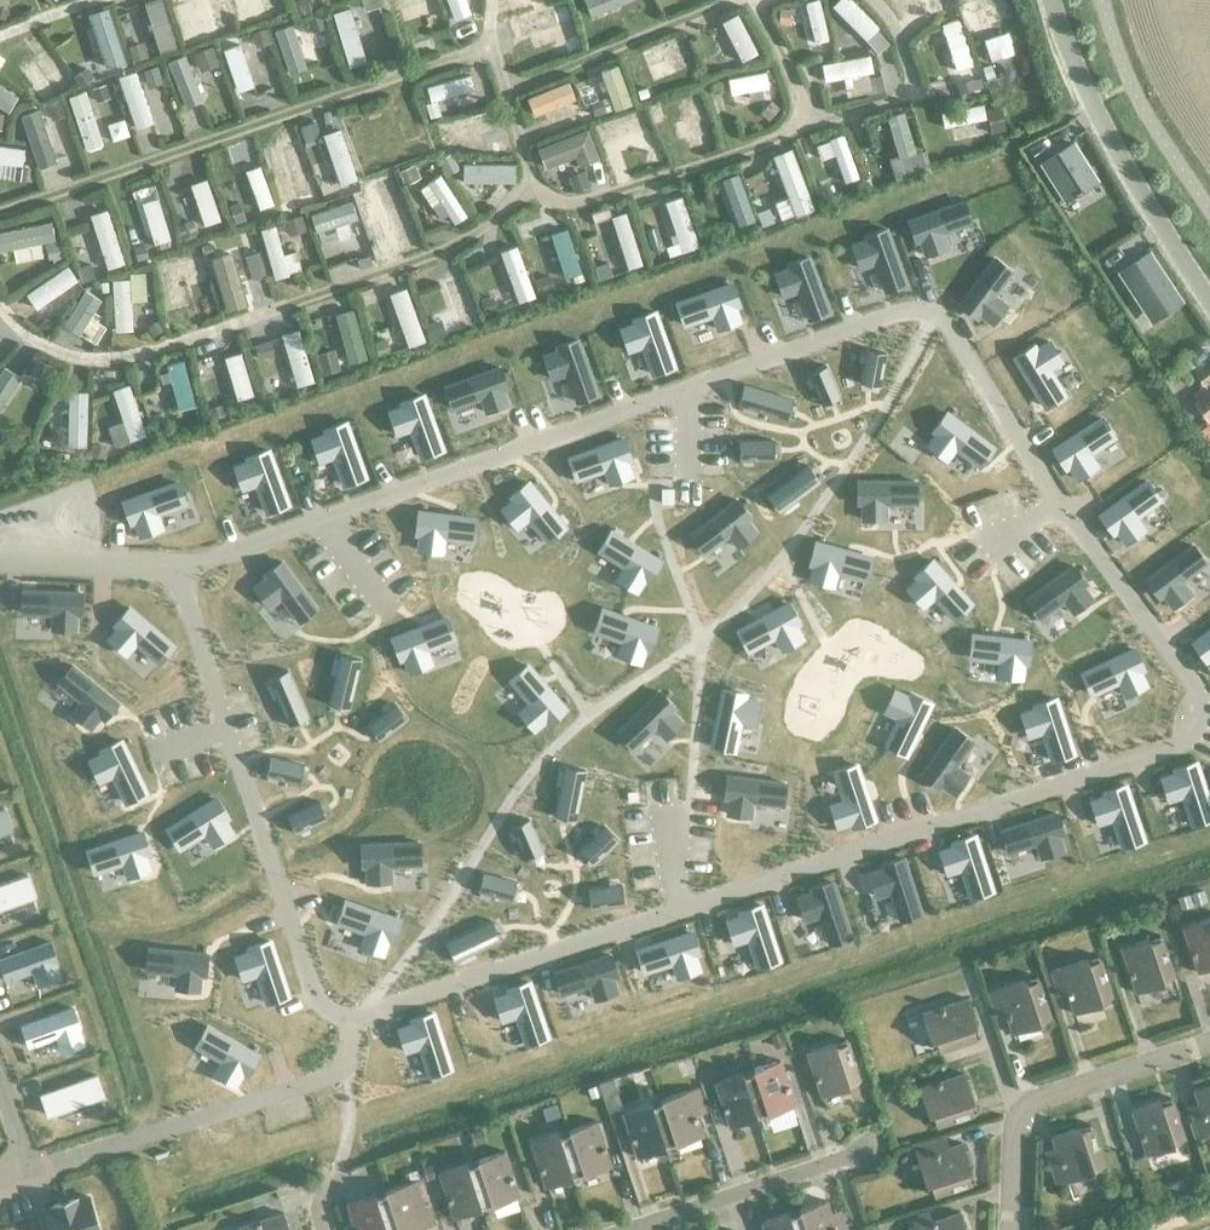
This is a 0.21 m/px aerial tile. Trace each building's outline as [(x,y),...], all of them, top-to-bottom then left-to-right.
[(210,44),(196,49),(202,65),(217,60),(210,44)] [(110,81),(95,85),(98,97),(113,92),(110,81)] [(89,86),(69,94),(72,102),(70,103),(87,150),(105,144),(94,114),(98,113),(89,86)] [(905,112),(888,117),(899,156),(891,158),(897,180),(926,172),(920,152),(918,153),(905,112)] [(1072,143),(1038,165),(1064,204),(1098,182),(1072,143)] [(964,202),(909,221),(916,242),(920,241),(925,255),(948,247),(943,232),(971,222),(964,202)] [(867,241),(852,246),(861,269),(875,264),(885,292),(906,284),(886,230),(866,237),(867,241)] [(1149,251),(1118,272),(1152,323),(1183,303),(1149,251)] [(790,268),(775,274),(783,297),(798,291),(808,319),(828,312),(809,257),(788,265),(790,268)] [(994,259),(959,305),(976,318),(979,315),(991,324),(1006,305),(994,296),(1012,272),(994,259)] [(731,285),(676,304),(684,325),(712,315),(717,330),(740,321),(735,307),(738,305),(731,285)] [(635,324),(620,329),(628,351),(643,346),(653,374),(673,367),(654,312),(634,320),(635,324)] [(558,351),(543,357),(552,379),(566,374),(576,402),(597,395),(577,340),(557,347),(558,351)] [(1033,347),(1015,358),(1045,407),(1064,396),(1048,371),(1061,362),(1049,342),(1036,350),(1033,347)] [(866,350),(861,379),(880,382),(885,353),(866,350)] [(1207,420),(1209,417),(1209,364),(1195,375),(1204,387),(1204,386),(1206,389),(1203,391),(1202,389),(1194,396),(1198,401),(1194,404),(1207,420)] [(826,366),(808,374),(820,401),(838,393),(826,366)] [(499,368),(445,388),(452,408),(480,398),(485,413),(508,404),(503,390),(507,388),(499,368)] [(123,422),(108,428),(115,448),(146,436),(129,385),(113,391),(123,422)] [(743,385),(737,405),(779,418),(785,397),(743,385)] [(403,407),(389,412),(397,435),(411,430),(421,458),(442,450),(422,396),(402,403),(403,407)] [(937,433),(927,446),(947,460),(956,448),(980,466),(993,449),(947,414),(933,431),(937,433)] [(1102,418),(1053,450),(1065,468),(1069,466),(1077,479),(1097,466),(1089,453),(1114,437),(1102,418)] [(326,434),(311,439),(320,462),(334,457),(344,485),(365,478),(345,423),(325,430),(326,434)] [(623,439),(568,459),(576,479),(604,469),(609,484),(632,476),(627,461),(630,460),(623,439)] [(768,441),(739,441),(739,461),(768,461),(768,441)] [(249,462),(234,467),(242,490),(257,485),(267,513),(288,505),(268,451),(247,458),(249,462)] [(801,470),(766,496),(778,513),(813,487),(801,470)] [(916,482),(858,482),(858,504),(862,504),(862,519),(887,519),(887,504),(916,504),(916,482)] [(1147,482),(1100,516),(1112,534),(1116,531),(1125,544),(1144,530),(1135,517),(1159,500),(1147,482)] [(177,483),(122,503),(130,523),(134,522),(139,536),(162,528),(156,514),(184,504),(177,483)] [(513,500),(501,509),(517,528),(529,519),(547,542),(564,528),(528,483),(511,496),(513,500)] [(736,500),(691,536),(704,553),(728,535),(737,547),(756,532),(747,520),(750,517),(736,500)] [(418,513),(415,534),(419,535),(418,550),(442,553),(443,538),(473,541),(476,520),(418,513)] [(610,532),(599,551),(624,566),(616,580),(637,592),(645,579),(648,581),(660,562),(610,532)] [(815,543),(809,564),(813,565),(809,580),(832,587),(837,572),(865,579),(871,558),(815,543)] [(1193,546),(1146,580),(1159,598),(1162,595),(1171,608),(1191,593),(1182,581),(1206,563),(1193,546)] [(918,579),(907,589),(923,607),(934,597),(954,619),(970,604),(932,561),(915,576),(918,579)] [(266,579),(254,588),(268,607),(281,598),(299,622),(316,609),(281,562),(264,575),(266,579)] [(1073,566),(1026,601),(1039,618),(1063,601),(1072,613),(1092,599),(1082,586),(1086,584),(1073,566)] [(23,591),(22,613),(52,614),(51,630),(75,630),(76,615),(80,615),(81,593),(23,591)] [(788,604),(737,632),(748,651),(774,637),(781,650),(802,639),(795,625),(799,623),(788,604)] [(118,628),(108,639),(126,655),(136,643),(159,663),(173,646),(129,608),(114,625),(118,628)] [(602,610),(594,631),(622,641),(617,655),(640,663),(645,649),(649,650),(656,629),(602,610)] [(446,618),(391,639),(399,660),(403,658),(409,673),(431,664),(426,649),(453,639),(446,618)] [(1193,643),(1205,661),(1209,659),(1209,660),(1209,631),(1193,643)] [(972,636),(970,657),(999,661),(998,676),(1022,679),(1023,663),(1028,664),(1030,642),(972,636)] [(1133,649),(1081,675),(1090,695),(1117,681),(1124,695),(1146,685),(1139,671),(1142,669),(1133,649)] [(340,655),(330,697),(350,702),(360,660),(340,655)] [(72,666),(58,683),(81,702),(71,714),(90,729),(100,717),(103,720),(117,703),(72,666)] [(527,666),(510,680),(530,703),(518,713),(534,731),(546,721),(548,724),(565,710),(527,666)] [(287,671),(268,679),(285,719),(304,711),(287,671)] [(723,690),(711,747),(733,751),(739,722),(754,725),(759,701),(744,698),(744,694),(723,690)] [(895,691),(884,712),(898,719),(885,746),(905,755),(930,703),(910,694),(909,697),(895,691)] [(659,692),(617,733),(633,749),(654,728),(665,739),(682,722),(671,711),(674,708),(659,692)] [(1035,710),(1021,715),(1028,738),(1043,733),(1052,761),(1073,754),(1055,699),(1034,706),(1035,710)] [(395,704),(371,722),(383,738),(407,720),(395,704)] [(955,729),(920,775),(938,788),(940,785),(953,794),(967,775),(955,766),(972,742),(955,729)] [(101,751),(87,758),(97,780),(111,773),(124,800),(144,790),(119,738),(99,747),(101,751)] [(269,757),(264,776),(293,783),(297,764),(269,757)] [(1161,778),(1168,801),(1183,797),(1192,825),(1209,819),(1209,808),(1195,763),(1174,770),(1176,774),(1161,778)] [(844,800),(830,805),(837,828),(852,823),(853,827),(874,820),(856,765),(835,772),(844,800)] [(564,766),(556,809),(576,813),(585,770),(564,766)] [(727,777),(724,798),(728,799),(726,814),(750,817),(752,802),(781,806),(784,784),(727,777)] [(1106,796),(1091,801),(1098,824),(1113,819),(1123,848),(1143,841),(1125,786),(1104,792),(1106,796)] [(216,799),(167,830),(179,849),(204,833),(212,846),(232,833),(224,820),(228,817),(216,799)] [(313,804),(286,816),(295,834),(321,822),(313,804)] [(0,834),(4,846),(13,843),(8,831),(11,830),(4,809),(0,811),(0,834)] [(1056,814),(1000,832),(1007,852),(1035,843),(1040,858),(1063,850),(1058,836),(1062,834),(1056,814)] [(528,820),(510,827),(522,854),(540,846),(528,820)] [(604,827),(583,847),(597,861),(618,841),(604,827)] [(954,846),(940,851),(947,874),(962,869),(971,898),(992,891),(974,836),(953,842),(954,846)] [(143,837),(87,852),(92,873),(121,865),(125,880),(148,874),(144,859),(148,858),(143,837)] [(419,843),(361,846),(362,867),(366,867),(367,883),(391,881),(390,866),(420,865),(419,843)] [(883,870),(869,874),(876,897),(891,893),(900,921),(921,914),(903,859),(882,866),(883,870)] [(482,873),(477,892),(505,899),(510,881),(482,873)] [(23,901),(27,913),(36,910),(32,898),(35,897),(28,876),(0,886),(0,909),(23,901)] [(812,893),(797,898),(805,921),(820,916),(829,944),(850,937),(832,882),(811,889),(812,893)] [(622,886),(593,889),(595,909),(624,905),(622,886)] [(1202,890),(1191,893),(1195,904),(1205,901),(1202,890)] [(1189,894),(1178,898),(1181,908),(1192,905),(1189,894)] [(345,901),(337,922),(365,932),(360,947),(383,955),(388,940),(392,942),(399,921),(345,901)] [(741,916),(727,921),(734,944),(749,939),(758,968),(779,961),(761,906),(740,913),(741,916)] [(1197,973),(1209,969),(1209,918),(1182,927),(1197,973)] [(484,925),(444,943),(453,962),(493,943),(484,925)] [(691,934),(636,952),(643,972),(671,963),(676,978),(699,970),(694,956),(698,954),(691,934)] [(1159,935),(1120,948),(1135,993),(1163,984),(1162,980),(1173,976),(1159,935)] [(250,952),(235,957),(243,980),(258,975),(267,1003),(288,996),(269,941),(249,948),(250,952)] [(55,963),(57,963),(50,943),(0,960),(0,967),(5,981),(32,971),(38,987),(60,979),(55,963)] [(148,949),(146,971),(176,973),(175,989),(199,991),(200,976),(204,976),(206,954),(148,949)] [(609,955),(554,974),(561,994),(589,985),(594,1000),(617,992),(612,977),(616,976),(609,955)] [(1053,986),(1063,983),(1073,1014),(1101,1005),(1100,1001),(1111,997),(1097,955),(1049,971),(1053,986)] [(992,1006),(1001,1003),(1012,1034),(1039,1025),(1038,1021),(1049,1017),(1035,976),(987,992),(992,1006)] [(509,993),(495,998),(502,1021),(517,1016),(526,1044),(547,1037),(529,982),(508,989),(509,993)] [(979,1037),(967,999),(921,1014),(930,1041),(934,1040),(938,1051),(979,1037)] [(841,1005),(826,1010),(831,1023),(845,1019),(841,1005)] [(84,1045),(78,1029),(80,1029),(72,1009),(21,1027),(28,1047),(56,1038),(61,1053),(84,1045)] [(413,1025),(398,1029),(406,1052),(420,1048),(430,1076),(450,1069),(432,1014),(411,1021),(413,1025)] [(206,1027),(196,1046),(222,1061),(214,1075),(235,1086),(243,1073),(247,1075),(257,1056),(206,1027)] [(780,1030),(770,1033),(774,1046),(784,1042),(780,1030)] [(845,1039),(806,1052),(821,1097),(849,1088),(847,1084),(858,1080),(845,1039)] [(779,1060),(752,1069),(759,1092),(749,1096),(756,1119),(794,1106),(779,1060)] [(759,1092),(752,1069),(714,1082),(729,1127),(756,1119),(749,1096),(759,1092)] [(977,1112),(964,1073),(918,1088),(928,1116),(932,1115),(935,1126),(977,1112)] [(104,1109),(100,1097),(104,1096),(96,1075),(40,1095),(47,1116),(92,1100),(96,1112),(104,1109)] [(1208,1135),(1209,1134),(1209,1084),(1193,1090),(1201,1114),(1201,1115),(1201,1117),(1192,1120),(1198,1138),(1208,1135)] [(598,1085),(587,1088),(590,1099),(602,1095),(598,1085)] [(697,1088),(660,1100),(667,1123),(657,1126),(664,1149),(702,1136),(692,1106),(702,1102),(697,1088)] [(1183,1139),(1179,1124),(1170,1097),(1131,1110),(1146,1156),(1174,1146),(1172,1142),(1183,1139)] [(667,1123),(660,1100),(622,1112),(637,1158),(664,1149),(657,1126),(667,1123)] [(556,1105),(542,1109),(546,1121),(559,1116),(556,1105)] [(595,1121),(568,1130),(576,1153),(565,1156),(572,1179),(610,1167),(595,1121)] [(1056,1185),(1066,1182),(1093,1173),(1092,1169),(1103,1165),(1089,1124),(1051,1137),(1059,1161),(1049,1165),(1056,1185)] [(481,1130),(470,1133),(474,1146),(485,1142),(481,1130)] [(576,1153),(568,1130),(530,1143),(545,1188),(572,1179),(565,1156),(576,1153)] [(945,1138),(931,1142),(913,1148),(925,1186),(929,1184),(933,1195),(974,1182),(962,1143),(948,1147),(945,1138)] [(503,1151),(476,1160),(484,1183),(473,1187),(480,1209),(518,1197),(503,1151)] [(484,1183),(476,1160),(438,1173),(453,1218),(480,1209),(473,1187),(484,1183)] [(431,1166),(422,1169),(426,1181),(435,1178),(431,1166)] [(381,1217),(385,1229),(419,1229),(433,1226),(419,1180),(385,1191),(392,1214),(381,1217)] [(1182,1180),(1166,1185),(1170,1195),(1185,1190),(1182,1180)] [(384,1191),(346,1203),(355,1229),(385,1229),(381,1217),(392,1214),(384,1191)] [(88,1197),(74,1201),(74,1199),(52,1206),(53,1208),(43,1211),(49,1229),(98,1229),(88,1197)] [(825,1201),(798,1210),(805,1229),(848,1229),(846,1222),(834,1226),(825,1201)] [(798,1210),(760,1222),(763,1229),(805,1229),(798,1210)] [(913,1228),(914,1229),(965,1229),(959,1213),(931,1222),(928,1212),(910,1218),(913,1228)] [(283,1213),(238,1228),(238,1229),(289,1229),(283,1213)]
